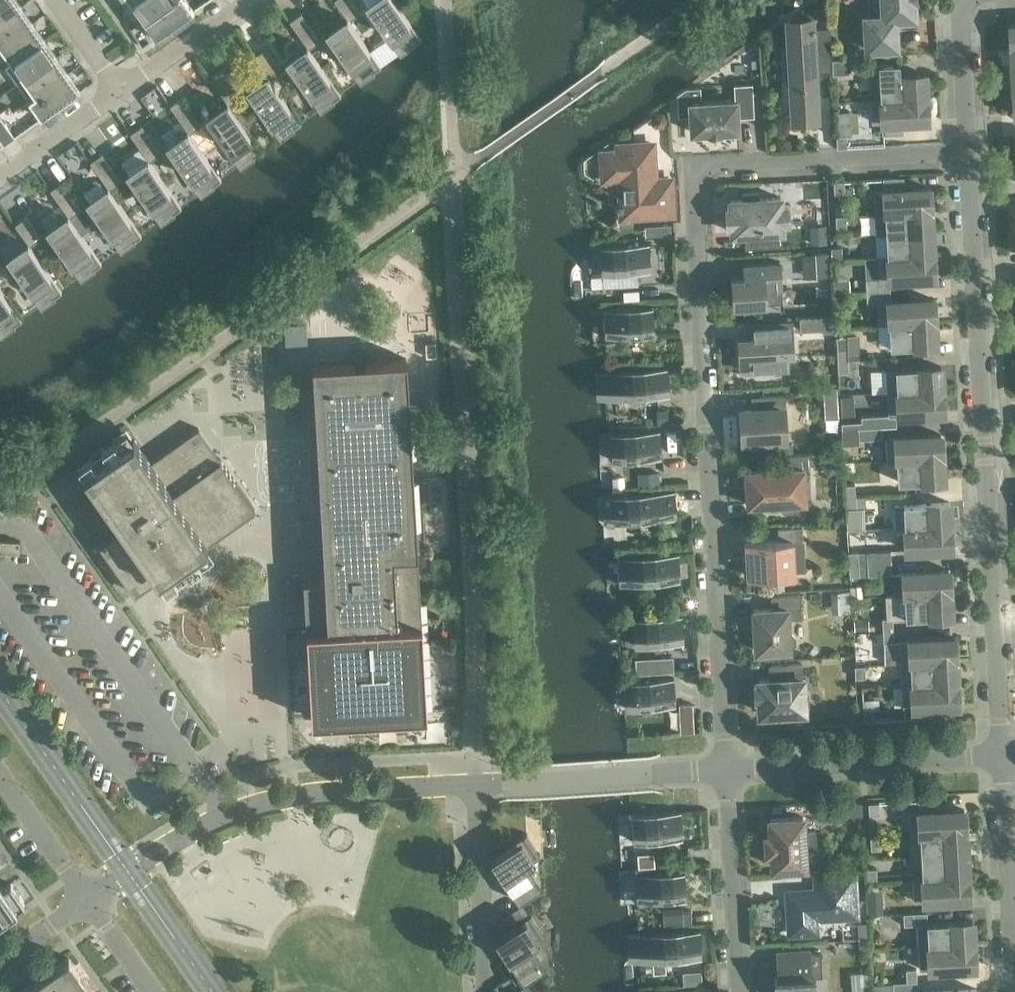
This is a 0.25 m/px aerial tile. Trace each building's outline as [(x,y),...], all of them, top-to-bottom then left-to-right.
[(16,0),(0,0),(0,21),(21,7),(16,0)] [(131,4),(143,20),(172,0),(136,0),(131,4)] [(187,0),(172,0),(143,20),(155,38),(169,28),(168,26),(174,22),(175,24),(194,10),(187,0)] [(347,18),(349,21),(360,13),(351,0),(335,0),(334,1),(347,18)] [(394,0),(378,0),(368,7),(400,52),(421,38),(394,0)] [(865,17),(867,49),(897,48),(896,19),(915,18),(914,1),(918,0),(882,0),(883,16),(865,17)] [(21,7),(0,21),(0,46),(32,23),(21,7)] [(290,22),(307,47),(309,49),(320,41),(301,14),(290,22)] [(832,71),(832,72),(843,71),(842,59),(832,60),(830,20),(828,20),(829,26),(815,27),(815,25),(812,25),(812,17),(810,17),(810,18),(789,34),(789,38),(789,48),(785,48),(785,45),(784,45),(786,84),(788,84),(787,82),(791,82),(793,107),(817,105),(815,72),(832,71)] [(381,66),(349,21),(347,18),(346,19),(347,21),(328,35),(361,80),(381,66)] [(32,23),(0,46),(0,47),(12,63),(44,40),(32,23)] [(56,57),(44,40),(12,63),(5,67),(17,84),(56,57)] [(341,94),(309,49),(307,47),(306,47),(308,49),(289,63),(321,108),(341,94)] [(255,57),(267,75),(269,77),(280,69),(266,49),(255,57)] [(68,73),(56,57),(17,84),(29,101),(68,73)] [(879,65),(881,99),(926,97),(925,74),(899,76),(898,64),(879,65)] [(210,78),(227,103),(229,105),(241,97),(222,70),(210,78)] [(80,91),(68,73),(29,101),(41,118),(60,105),(59,103),(65,99),(66,101),(80,91)] [(301,122),(269,77),(267,75),(266,75),(268,78),(249,91),(281,136),(301,122)] [(686,88),(677,94),(679,116),(690,115),(691,132),(709,131),(709,133),(711,133),(711,131),(719,131),(719,132),(721,132),(721,131),(738,130),(738,117),(754,116),(752,84),(735,85),(735,100),(701,102),(700,87),(686,88)] [(927,119),(926,97),(881,99),(871,100),(873,122),(882,122),(883,134),(902,133),(902,121),(927,119)] [(170,107),(187,131),(189,133),(201,125),(182,98),(170,107)] [(261,150),(229,105),(227,103),(226,104),(228,106),(209,119),(241,165),(261,150)] [(0,118),(0,140),(3,145),(14,137),(0,117),(0,118)] [(130,135),(148,159),(149,161),(161,153),(142,127),(130,135)] [(221,179),(189,133),(187,131),(186,132),(188,134),(169,147),(201,193),(221,179)] [(836,136),(837,148),(847,147),(847,135),(836,136)] [(671,180),(655,181),(653,144),(618,146),(619,153),(609,153),(610,179),(620,179),(621,202),(617,202),(618,221),(633,220),(633,216),(673,214),(671,180)] [(90,163),(108,187),(109,190),(121,181),(102,155),(90,163)] [(181,207),(149,161),(148,159),(147,160),(148,162),(129,175),(161,221),(181,207)] [(874,191),(876,214),(930,211),(929,188),(904,190),(903,178),(883,179),(884,191),(874,191)] [(844,181),(834,182),(834,194),(845,193),(844,181)] [(51,191),(68,215),(69,218),(81,210),(62,183),(51,191)] [(857,183),(849,184),(850,192),(858,191),(857,183)] [(141,235),(109,190),(108,187),(107,188),(108,190),(89,203),(121,249),(141,235)] [(733,233),(745,232),(745,248),(771,247),(770,231),(782,230),(782,222),(789,222),(788,205),(781,205),(781,197),(759,199),(759,192),(742,193),(743,200),(731,200),(731,208),(726,209),(727,225),(732,225),(733,233)] [(932,232),(930,211),(876,214),(877,235),(887,235),(932,232)] [(101,263),(69,218),(68,215),(67,216),(68,218),(49,231),(81,277),(101,263)] [(846,216),(836,216),(836,228),(847,228),(846,216)] [(15,225),(28,243),(30,246),(41,238),(27,217),(15,225)] [(670,225),(644,227),(644,237),(671,235),(670,225)] [(826,226),(809,227),(810,245),(827,244),(826,226)] [(933,254),(932,232),(887,235),(888,256),(933,254)] [(61,291),(30,246),(28,243),(27,244),(28,246),(9,260),(41,305),(61,291)] [(650,244),(600,246),(602,273),(651,270),(650,244)] [(841,247),(837,247),(831,248),(832,259),(842,259),(841,247)] [(827,252),(801,254),(802,278),(829,277),(827,252)] [(934,276),(933,254),(888,256),(888,257),(878,257),(879,279),(865,280),(866,292),(890,290),(889,279),(934,276)] [(745,277),(731,278),(733,306),(767,304),(766,289),(782,288),(781,263),(744,265),(745,277)] [(0,288),(0,331),(1,333),(22,319),(0,288)] [(641,300),(640,288),(624,288),(625,300),(641,300)] [(891,302),(890,290),(866,292),(867,303),(883,302),(884,325),(890,324),(935,322),(933,299),(891,302)] [(653,307),(604,310),(605,336),(655,334),(653,307)] [(834,316),(822,317),(823,332),(834,332),(834,316)] [(758,324),(758,322),(750,322),(751,338),(739,339),(740,371),(756,370),(757,374),(760,377),(768,377),(771,373),(771,369),(782,368),(782,371),(790,370),(789,357),(795,357),(794,340),(792,340),(791,322),(758,324)] [(936,344),(935,322),(890,324),(891,347),(936,344)] [(435,342),(425,343),(426,357),(436,357),(435,342)] [(837,349),(837,361),(848,361),(847,349),(837,349)] [(413,479),(406,359),(313,364),(320,485),(319,486),(323,553),(320,553),(320,554),(322,554),(323,562),(321,562),(321,563),(323,563),(324,579),(283,581),(284,612),(306,610),(307,628),(312,718),(426,712),(417,551),(419,551),(415,478),(413,479)] [(849,373),(848,361),(837,361),(838,373),(849,373)] [(941,367),(887,370),(888,392),(942,389),(941,367)] [(669,368),(607,372),(609,398),(670,395),(669,368)] [(885,414),(886,426),(896,426),(895,414),(944,412),(942,389),(888,392),(889,414),(885,414)] [(785,395),(759,396),(760,409),(743,410),(744,441),(784,438),(783,409),(786,409),(785,395)] [(668,410),(657,411),(658,424),(669,423),(668,410)] [(886,426),(885,414),(861,416),(861,421),(841,422),(842,429),(858,428),(882,427),(886,426)] [(882,439),(882,427),(858,428),(859,440),(882,439)] [(198,428),(151,461),(207,542),(255,508),(198,428)] [(842,429),(841,429),(841,445),(859,444),(859,440),(858,428),(842,429)] [(660,431),(611,433),(612,460),(662,457),(660,431)] [(897,459),(897,460),(942,457),(941,435),(886,438),(888,460),(897,459)] [(77,507),(76,508),(77,510),(77,511),(77,512),(78,514),(78,516),(79,517),(79,518),(80,519),(81,521),(82,522),(84,526),(85,527),(86,528),(87,529),(89,530),(90,531),(92,532),(93,533),(95,534),(96,534),(98,534),(100,534),(102,533),(103,533),(104,532),(106,532),(107,531),(109,530),(111,529),(112,528),(114,527),(115,526),(116,526),(117,525),(118,523),(120,522),(123,526),(99,543),(134,593),(207,542),(151,461),(134,437),(84,472),(98,490),(97,491),(96,491),(95,492),(93,493),(91,494),(90,495),(89,496),(87,497),(86,498),(85,499),(83,500),(82,502),(81,503),(80,504),(79,505),(77,507)] [(782,455),(783,469),(746,471),(748,505),(781,503),(781,507),(784,511),(794,510),(797,506),(797,502),(806,501),(804,469),(809,468),(808,454),(782,455)] [(944,480),(942,457),(897,460),(899,482),(944,480)] [(659,473),(638,474),(638,486),(660,485),(659,473)] [(844,485),(845,497),(855,496),(855,484),(844,485)] [(676,492),(614,495),(616,522),(677,519),(676,492)] [(856,508),(855,496),(845,497),(846,509),(856,508)] [(894,505),(895,528),(905,527),(950,525),(949,502),(894,505)] [(846,509),(847,530),(865,529),(864,508),(846,509)] [(951,547),(950,525),(905,527),(905,529),(899,530),(896,533),(896,543),(900,546),(906,546),(906,550),(915,549),(916,561),(939,559),(939,548),(951,547)] [(778,528),(779,540),(746,542),(748,576),(794,574),(793,540),(803,540),(802,526),(778,528)] [(0,540),(0,546),(0,552),(20,553),(20,541),(0,540)] [(890,571),(888,548),(846,550),(847,574),(890,571)] [(679,554),(618,557),(619,584),(681,581),(679,554)] [(940,571),(939,559),(916,561),(916,572),(904,573),(905,595),(950,593),(949,570),(940,571)] [(867,587),(851,588),(852,597),(868,596),(867,587)] [(951,615),(950,593),(905,595),(906,618),(951,615)] [(771,596),(772,608),(754,609),(756,651),(790,649),(790,647),(792,646),(795,643),(795,637),(791,634),(789,634),(788,619),(802,618),(801,595),(771,596)] [(635,645),(672,643),(671,616),(633,618),(635,645)] [(882,618),(883,630),(893,630),(893,618),(882,618)] [(869,621),(854,622),(855,631),(870,630),(869,621)] [(894,642),(893,630),(883,630),(884,642),(894,642)] [(900,641),(901,663),(956,660),(955,638),(900,641)] [(673,657),(635,660),(636,674),(674,671),(673,657)] [(957,682),(956,660),(901,663),(902,685),(957,682)] [(804,708),(809,708),(808,691),(803,692),(803,678),(798,678),(797,664),(765,666),(766,680),(759,681),(759,684),(754,685),(755,697),(760,696),(761,713),(766,712),(766,717),(789,716),(789,711),(804,710),(804,708)] [(855,678),(866,677),(865,665),(855,666),(855,678)] [(674,678),(625,681),(626,708),(676,705),(674,678)] [(958,704),(957,682),(902,685),(904,707),(913,707),(914,719),(933,718),(933,706),(958,704)] [(693,704),(679,705),(680,733),(694,732),(693,704)] [(863,710),(864,721),(874,721),(874,709),(863,710)] [(910,813),(911,835),(966,832),(964,810),(939,811),(938,799),(919,800),(919,812),(910,813)] [(862,814),(862,802),(838,803),(838,815),(862,814)] [(879,813),(879,803),(869,803),(869,813),(879,813)] [(683,838),(682,812),(632,814),(634,841),(683,838)] [(804,850),(816,849),(815,831),(803,832),(802,817),(770,819),(771,835),(767,835),(767,850),(772,850),(773,867),(805,865),(804,850)] [(967,854),(966,832),(911,835),(912,857),(922,856),(967,854)] [(526,835),(520,839),(490,858),(519,902),(541,888),(527,866),(540,857),(526,835)] [(881,837),(870,838),(871,850),(881,849),(881,837)] [(654,854),(638,855),(639,867),(655,866),(654,854)] [(968,875),(967,854),(922,856),(923,878),(968,875)] [(877,880),(877,868),(866,869),(867,881),(877,880)] [(685,872),(636,874),(637,901),(687,898),(685,872)] [(812,918),(857,916),(854,874),(820,876),(820,890),(788,891),(788,896),(786,899),(787,910),(789,912),(790,933),(813,932),(812,918)] [(969,898),(968,875),(923,878),(913,879),(915,901),(969,898)] [(11,884),(11,883),(3,889),(0,884),(0,891),(11,884)] [(11,884),(0,891),(0,921),(7,917),(17,909),(25,904),(11,884)] [(918,924),(919,947),(974,943),(973,921),(928,923),(927,912),(911,913),(911,901),(900,901),(901,913),(903,913),(904,925),(918,924)] [(883,903),(869,904),(869,914),(883,914),(883,903)] [(518,908),(497,921),(502,929),(523,916),(518,908)] [(692,910),(684,911),(685,924),(693,923),(692,910)] [(495,938),(509,960),(523,982),(546,968),(532,946),(545,937),(531,915),(495,938)] [(868,921),(858,921),(859,938),(869,938),(868,921)] [(701,931),(639,934),(640,961),(702,958),(701,931)] [(975,966),(974,943),(919,947),(920,969),(975,966)] [(811,953),(810,950),(777,952),(778,977),(775,977),(775,991),(816,991),(815,976),(823,976),(821,953),(811,953)] [(28,991),(56,991),(81,975),(68,957),(25,988),(28,991)] [(906,970),(907,981),(917,981),(916,969),(906,970)] [(703,971),(685,972),(685,985),(704,984),(703,971)] [(81,975),(56,991),(91,991),(92,991),(81,975)] [(907,981),(893,982),(894,991),(918,991),(917,981),(907,981)]
